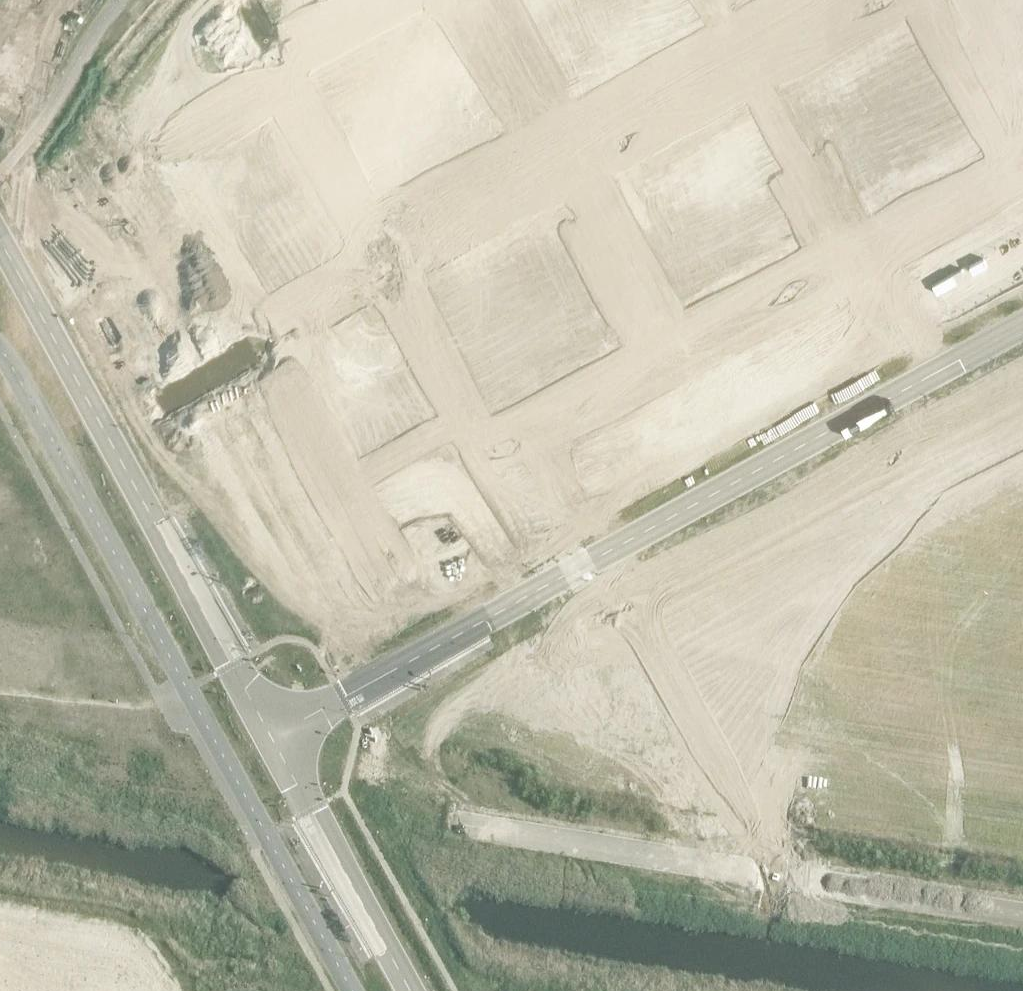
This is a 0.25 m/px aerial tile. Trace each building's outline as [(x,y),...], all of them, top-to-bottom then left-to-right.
[(178,17),(187,35),(219,18),(209,0),(178,17)] [(277,17),(294,8),(292,5),(289,0),(268,0),(277,17)] [(140,3),(129,10),(133,18),(145,12),(140,3)] [(432,5),(413,15),(430,46),(449,36),(432,5)] [(145,12),(133,18),(138,26),(149,20),(145,12)] [(413,15),(395,25),(412,56),(430,46),(413,15)] [(219,18),(187,35),(197,53),(228,36),(219,18)] [(395,25),(377,34),(394,66),(412,56),(395,25)] [(377,34),(359,44),(377,75),(394,66),(377,34)] [(228,36),(197,53),(207,71),(238,54),(228,36)] [(160,39),(149,45),(153,54),(164,47),(160,39)] [(359,44),(342,54),(359,85),(377,75),(359,44)] [(164,47),(153,54),(158,62),(169,56),(164,47)] [(238,54),(207,71),(217,89),(248,72),(238,54)] [(324,63),(324,64),(341,95),(359,85),(342,54),(324,63)] [(116,58),(98,68),(115,99),(133,89),(116,58)] [(323,61),(306,70),(325,104),(341,95),(324,64),(324,63),(323,61)] [(450,62),(441,66),(448,78),(456,73),(450,62)] [(432,72),(423,76),(430,88),(438,83),(432,72)] [(180,75),(168,81),(173,89),(184,83),(180,75)] [(423,76),(415,81),(421,92),(430,88),(423,76)] [(459,78),(450,83),(457,94),(465,90),(459,78)] [(184,83),(173,89),(177,98),(189,91),(184,83)] [(441,88),(433,93),(439,104),(447,100),(441,88)] [(396,91),(388,96),(394,107),(402,103),(396,91)] [(433,93),(424,97),(431,109),(439,104),(433,93)] [(388,96),(379,100),(386,112),(394,107),(388,96)] [(153,108),(145,112),(151,124),(160,119),(153,108)] [(405,108),(397,112),(403,124),(411,119),(405,108)] [(360,111),(352,115),(358,127),(366,122),(360,111)] [(145,112),(137,117),(143,128),(151,124),(145,112)] [(397,112),(389,117),(395,128),(403,124),(397,112)] [(352,115),(344,120),(350,131),(358,127),(352,115)] [(118,127),(109,132),(116,143),(124,139),(118,127)] [(369,128),(361,132),(367,143),(375,139),(369,128)] [(109,132),(101,136),(107,148),(116,143),(109,132)] [(361,132),(353,136),(359,148),(367,143),(361,132)] [(82,147),(74,151),(80,163),(88,158),(82,147)] [(74,151),(65,156),(72,167),(80,163),(74,151)] [(396,154),(378,164),(395,195),(396,195),(413,185),(396,154)] [(378,164),(362,172),(381,206),(398,197),(396,195),(395,195),(378,164)] [(139,175),(127,181),(132,189),(143,183),(139,175)] [(143,183),(132,189),(136,198),(148,191),(143,183)] [(116,198),(85,215),(94,233),(126,216),(116,198)] [(158,211),(147,217),(151,225),(163,219),(158,211)] [(547,215),(528,225),(545,257),(564,247),(547,215)] [(126,216),(94,233),(104,251),(135,234),(126,216)] [(163,219),(151,225),(156,233),(167,227),(163,219)] [(528,225),(510,235),(527,266),(545,257),(528,225)] [(510,235),(492,245),(510,276),(527,266),(510,235)] [(492,245),(475,255),(492,286),(510,276),(492,245)] [(178,247),(166,253),(171,261),(182,255),(178,247)] [(182,255),(171,261),(175,269),(187,263),(182,255)] [(475,255),(457,265),(474,296),(492,286),(475,255)] [(439,274),(456,306),(474,296),(457,265),(439,274)] [(438,271),(421,280),(440,314),(456,306),(439,274),(438,271)] [(565,272),(556,277),(563,288),(571,284),(565,272)] [(547,282),(539,287),(545,298),(553,294),(547,282)] [(539,287),(530,291),(537,303),(545,298),(539,287)] [(569,292),(560,297),(567,308),(575,303),(569,292)] [(207,300),(196,307),(200,315),(212,309),(207,300)] [(552,301),(543,306),(550,317),(558,313),(552,301)] [(511,302),(503,306),(509,318),(517,313),(511,302)] [(175,306),(143,323),(153,341),(184,323),(175,306)] [(503,306),(495,311),(501,322),(509,318),(503,306)] [(543,306),(535,310),(541,322),(550,317),(543,306)] [(212,309),(200,315),(205,323),(216,317),(212,309)] [(595,319),(578,328),(595,360),(612,350),(595,319)] [(518,320),(510,324),(516,336),(524,331),(518,320)] [(475,321),(467,326),(473,337),(481,333),(475,321)] [(184,323),(153,341),(163,359),(194,342),(184,323)] [(510,324),(502,329),(508,340),(516,336),(510,324)] [(467,326),(459,330),(465,342),(473,337),(467,326)] [(578,328),(561,338),(578,369),(595,360),(578,328)] [(484,338),(476,343),(482,354),(491,349),(484,338)] [(561,338),(544,347),(561,378),(578,369),(561,338)] [(476,343),(468,347),(474,359),(482,354),(476,343)] [(544,347),(527,356),(544,387),(561,378),(544,347)] [(527,356),(510,365),(527,396),(544,387),(527,356)] [(510,365),(493,374),(511,406),(511,405),(527,396),(510,365)] [(493,374),(478,383),(496,417),(513,408),(511,405),(511,406),(493,374)] [(253,383),(241,390),(246,398),(257,392),(253,383)] [(220,388),(188,405),(199,424),(230,407),(220,388)] [(257,392),(246,398),(250,406),(262,400),(257,392)] [(230,407),(199,424),(208,442),(240,425),(230,407)] [(272,419),(261,425),(265,434),(277,427),(272,419)] [(277,427),(265,434),(270,442),(281,436),(277,427)] [(292,455),(280,461),(285,470),(296,463),(292,455)] [(296,463),(285,470),(289,478),(301,472),(296,463)] [(321,509),(310,515),(314,523),(326,517),(321,509)] [(326,517),(314,523),(319,531),(330,525),(326,517)] [(341,545),(329,551),(334,559),(345,553),(341,545)] [(345,553),(334,559),(338,567),(350,561),(345,553)] [(360,580),(349,587),(353,595),(365,589),(360,580)] [(365,589),(353,595),(358,603),(369,597),(365,589)]
